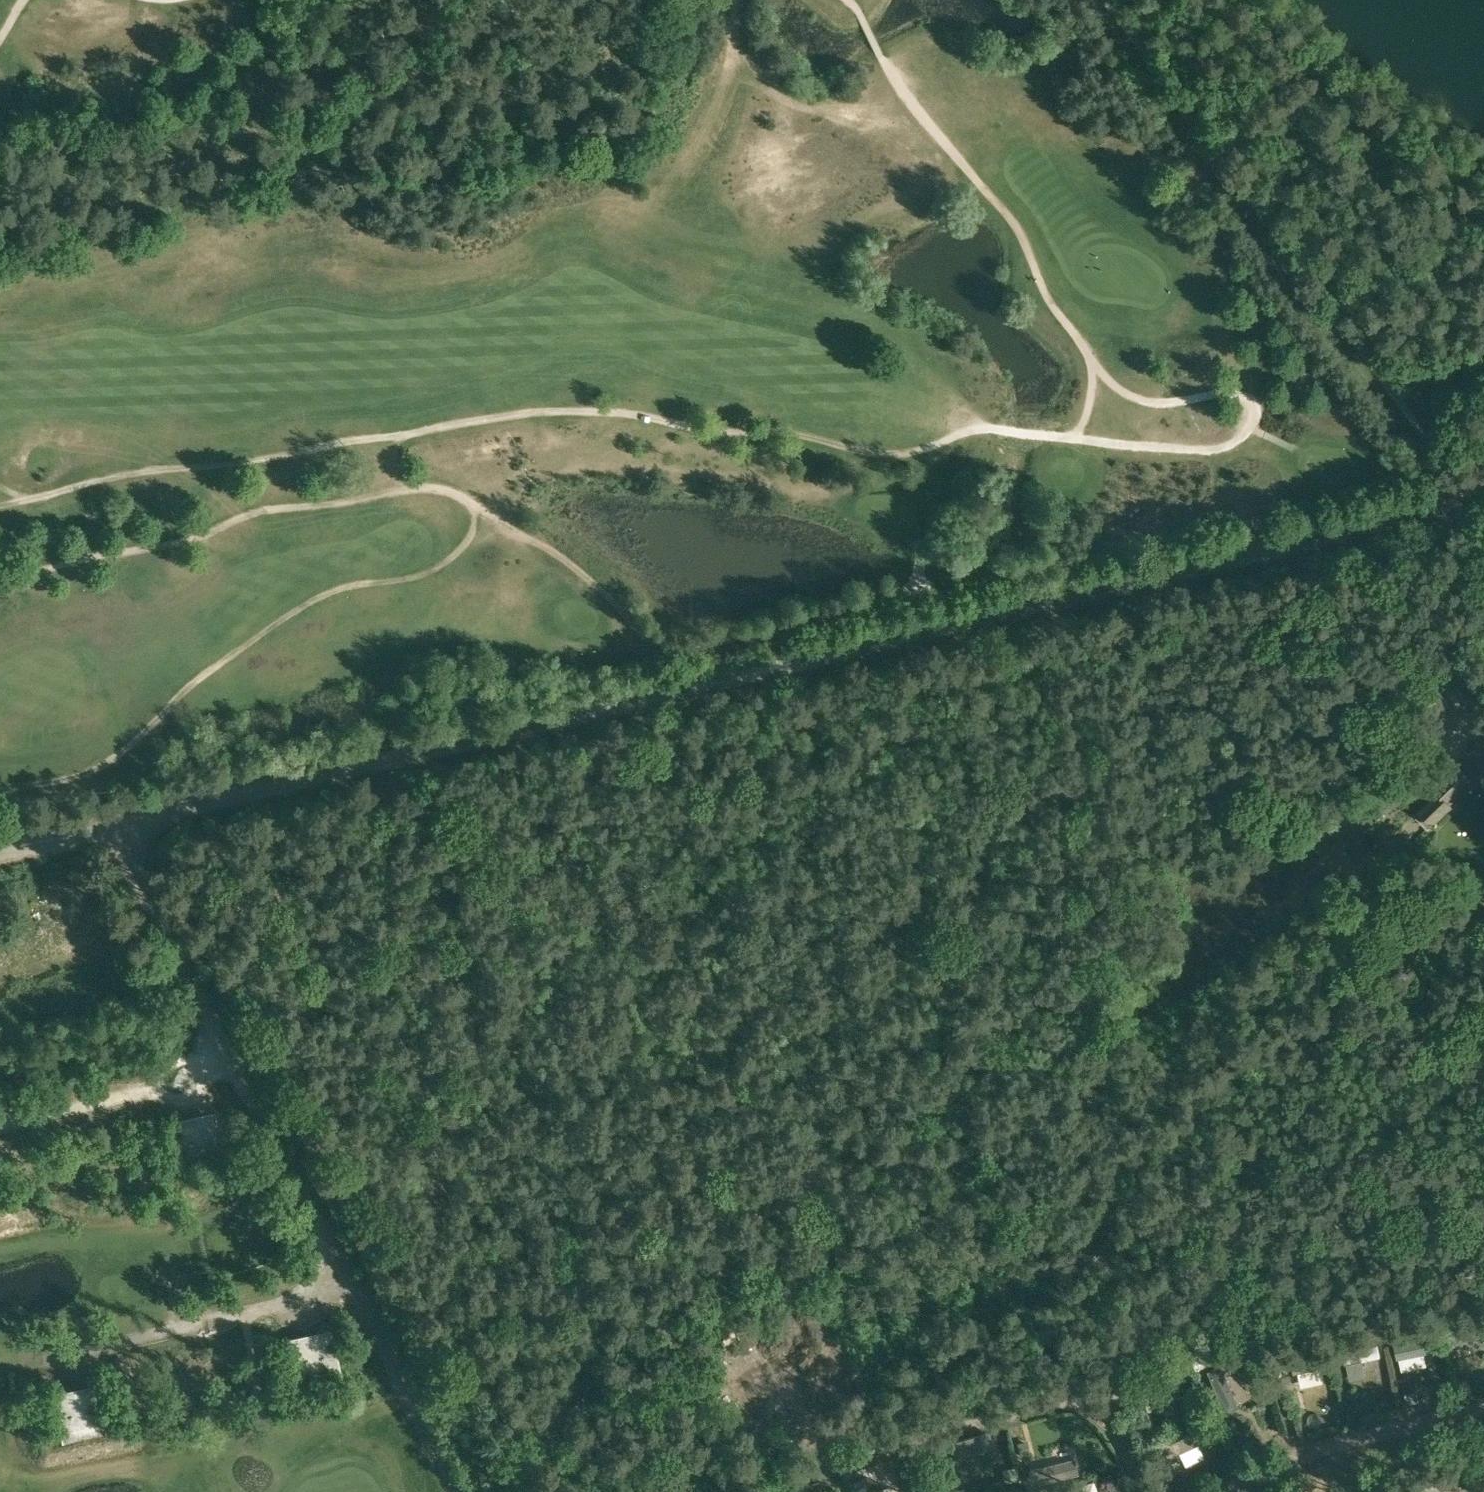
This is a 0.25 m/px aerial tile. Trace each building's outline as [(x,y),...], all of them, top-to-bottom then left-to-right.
[(1417,807),(1430,821),(1449,802),(1448,801),(1454,795),(1451,791),(1467,776),(1448,755),(1431,770),(1441,780),(1434,787),(1436,789),(1417,807)] [(215,1110),(170,1120),(182,1171),(227,1161),(215,1110)] [(344,1378),(332,1328),(286,1338),(298,1389),(344,1378)] [(1437,1335),(1395,1344),(1398,1359),(1400,1359),(1424,1354),(1440,1350),(1437,1335)] [(1256,1361),(1249,1344),(1239,1348),(1242,1353),(1238,1354),(1244,1366),(1256,1361)] [(1378,1344),(1343,1352),(1346,1364),(1347,1364),(1363,1360),(1381,1356),(1378,1344)] [(1322,1354),(1291,1361),(1294,1374),(1299,1373),(1322,1367),(1325,1366),(1322,1354)] [(1222,1364),(1207,1370),(1224,1412),(1239,1406),(1222,1364)] [(107,1434),(96,1383),(50,1394),(62,1444),(107,1434)] [(989,1431),(946,1442),(951,1458),(993,1446),(989,1431)] [(1196,1431),(1151,1452),(1156,1464),(1162,1461),(1180,1453),(1198,1444),(1201,1443),(1196,1431)] [(905,1455),(867,1464),(870,1476),(908,1466),(905,1455)] [(1078,1458),(1032,1469),(1037,1487),(1083,1476),(1078,1458)] [(1455,1471),(1424,1478),(1427,1490),(1458,1483),(1455,1471)]
